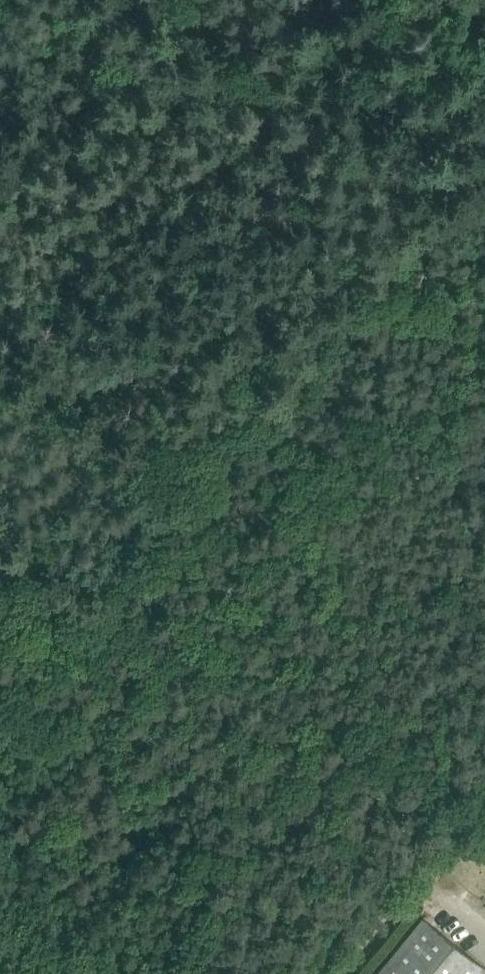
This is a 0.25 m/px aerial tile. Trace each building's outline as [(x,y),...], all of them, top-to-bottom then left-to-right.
[(379,973),(481,973),(484,969),(484,968),(424,918),(379,973)]
